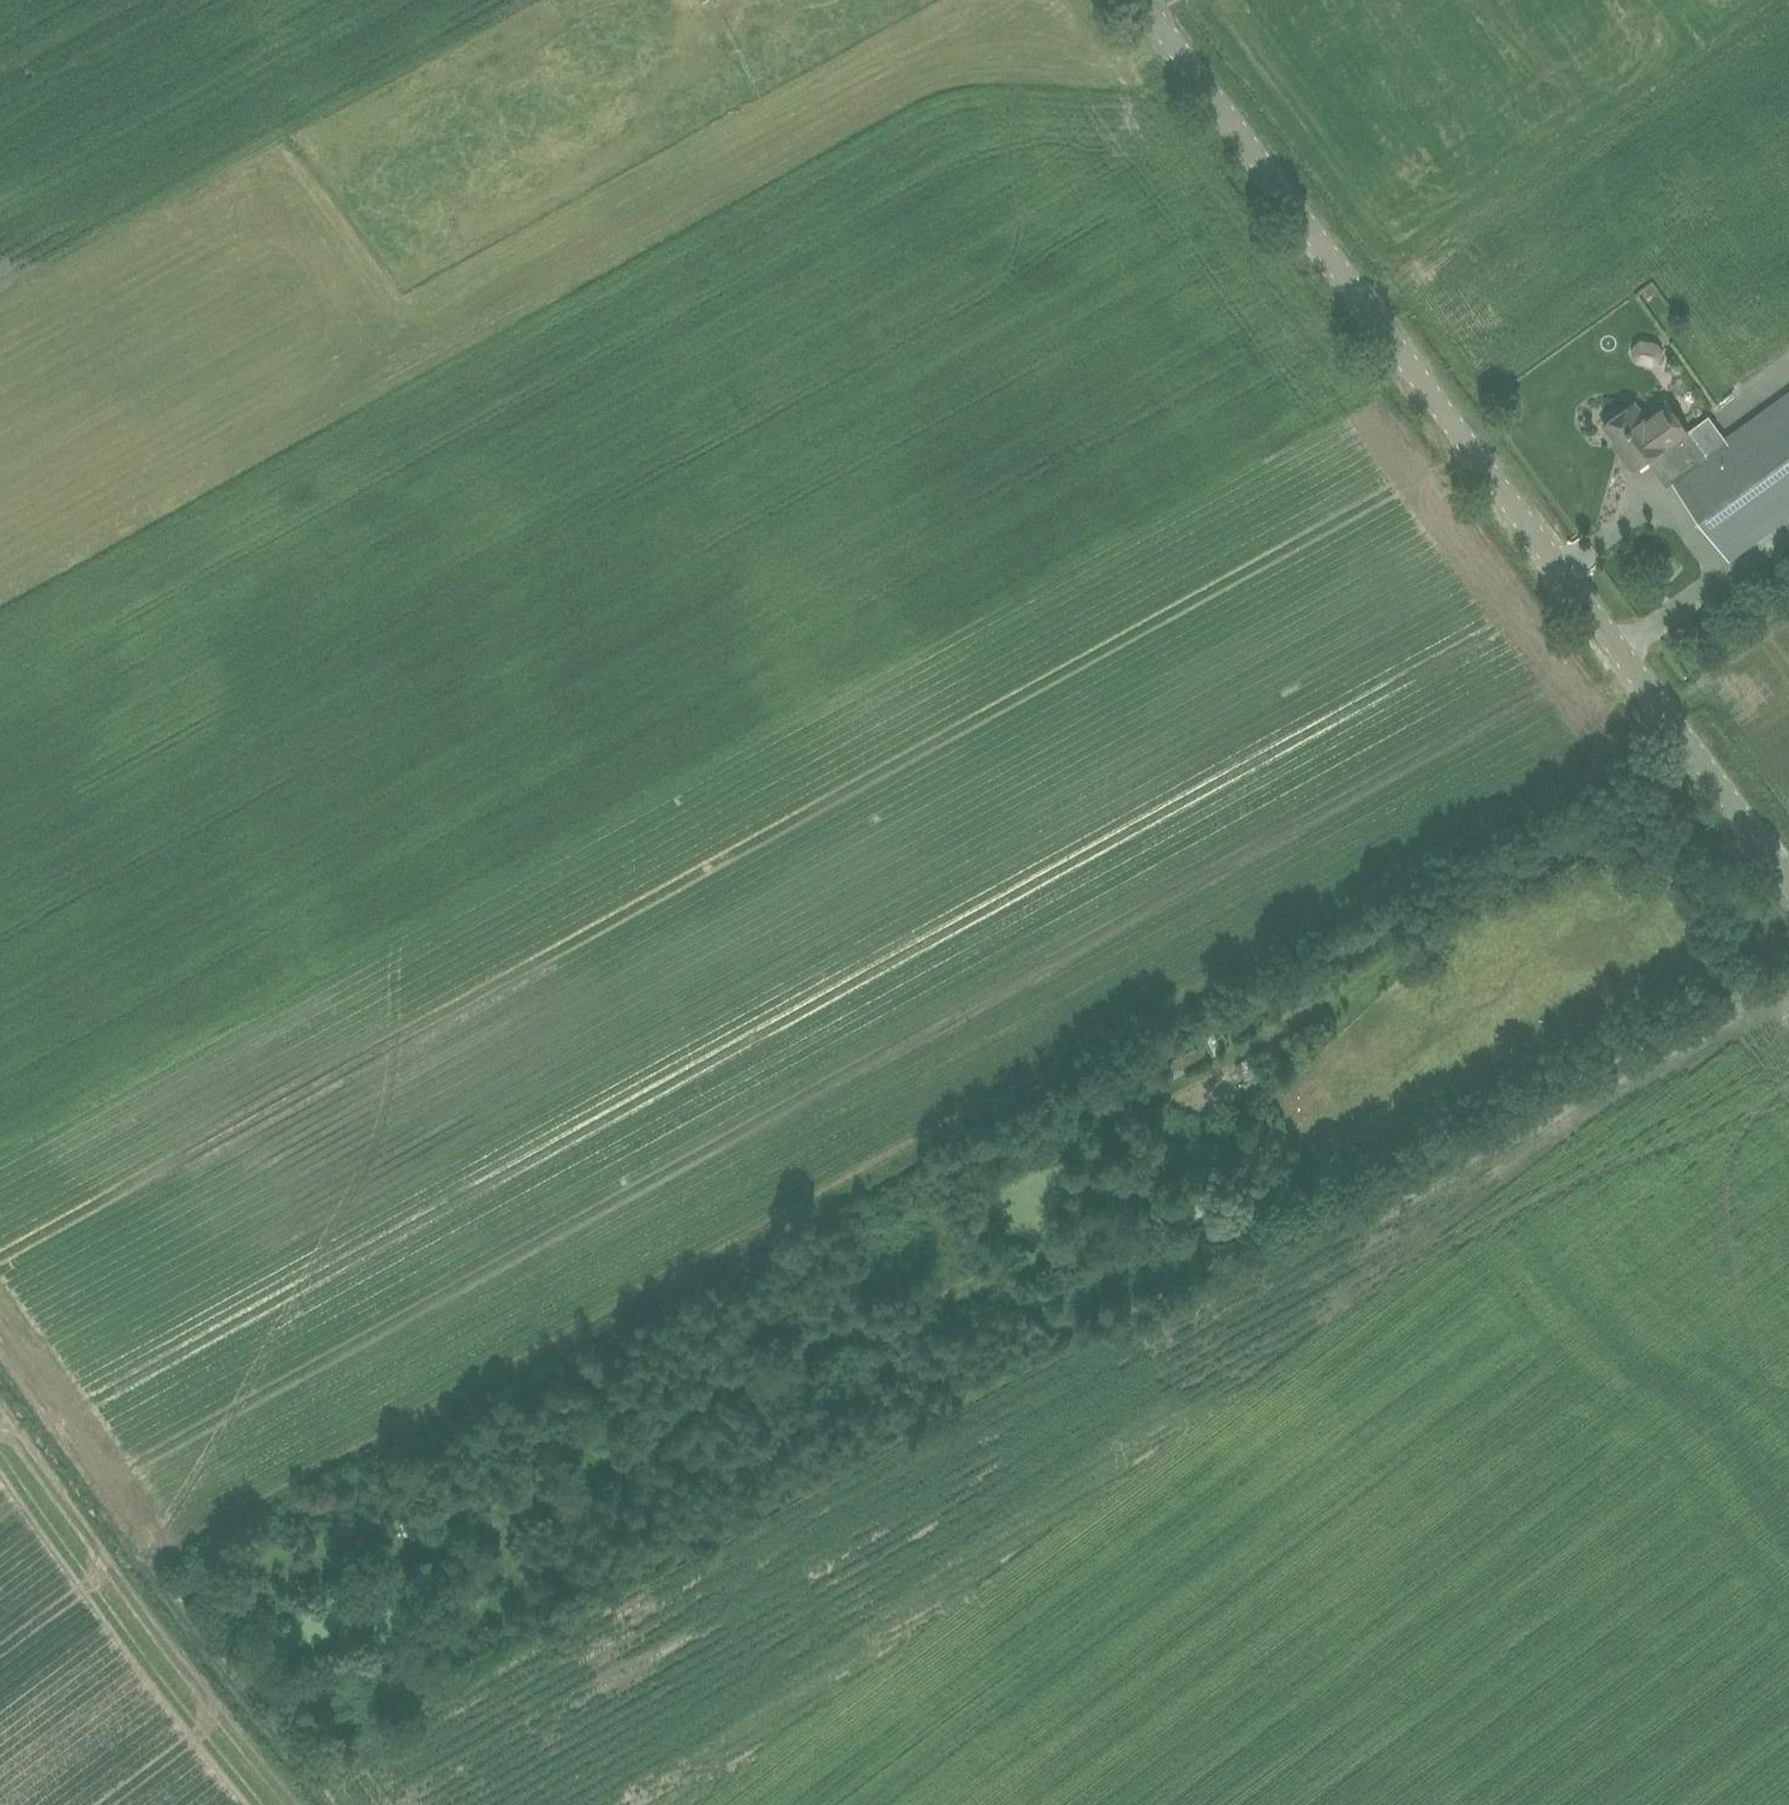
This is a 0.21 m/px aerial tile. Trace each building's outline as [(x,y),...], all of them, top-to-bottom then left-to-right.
[(1647,363),(1667,367),(1670,353),(1650,349),(1647,363)] [(1643,415),(1634,402),(1605,424),(1624,450),(1621,452),(1633,469),(1648,458),(1655,468),(1660,464),(1729,558),(1788,514),(1788,394),(1699,459),(1681,435),(1688,430),(1666,397),(1643,415)]
